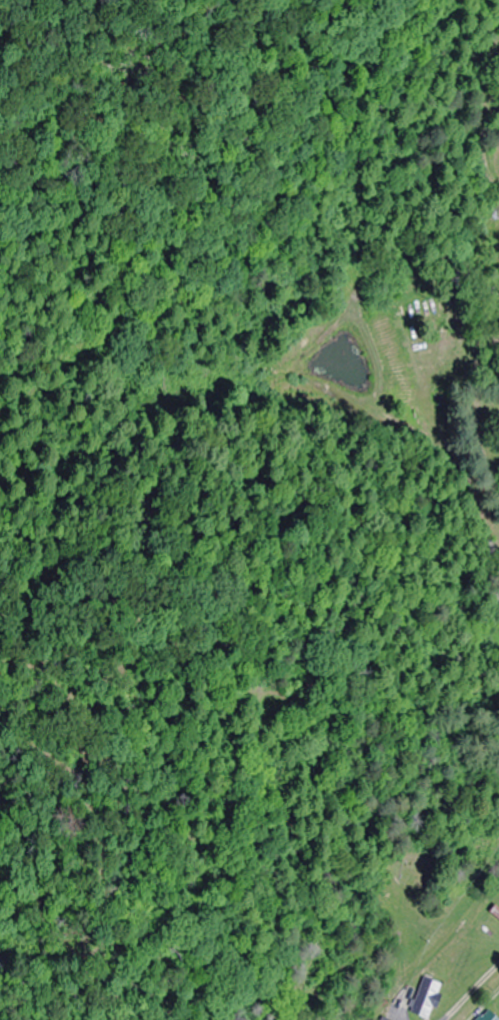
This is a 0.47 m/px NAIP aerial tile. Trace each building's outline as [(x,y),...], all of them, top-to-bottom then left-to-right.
[(498,922),(498,912),(492,906),(487,912),(498,922)] [(439,985),(421,978),(406,1013),(422,1019),(424,1019),(439,985)] [(485,1009),(475,1019),(496,1019),(485,1009)]
